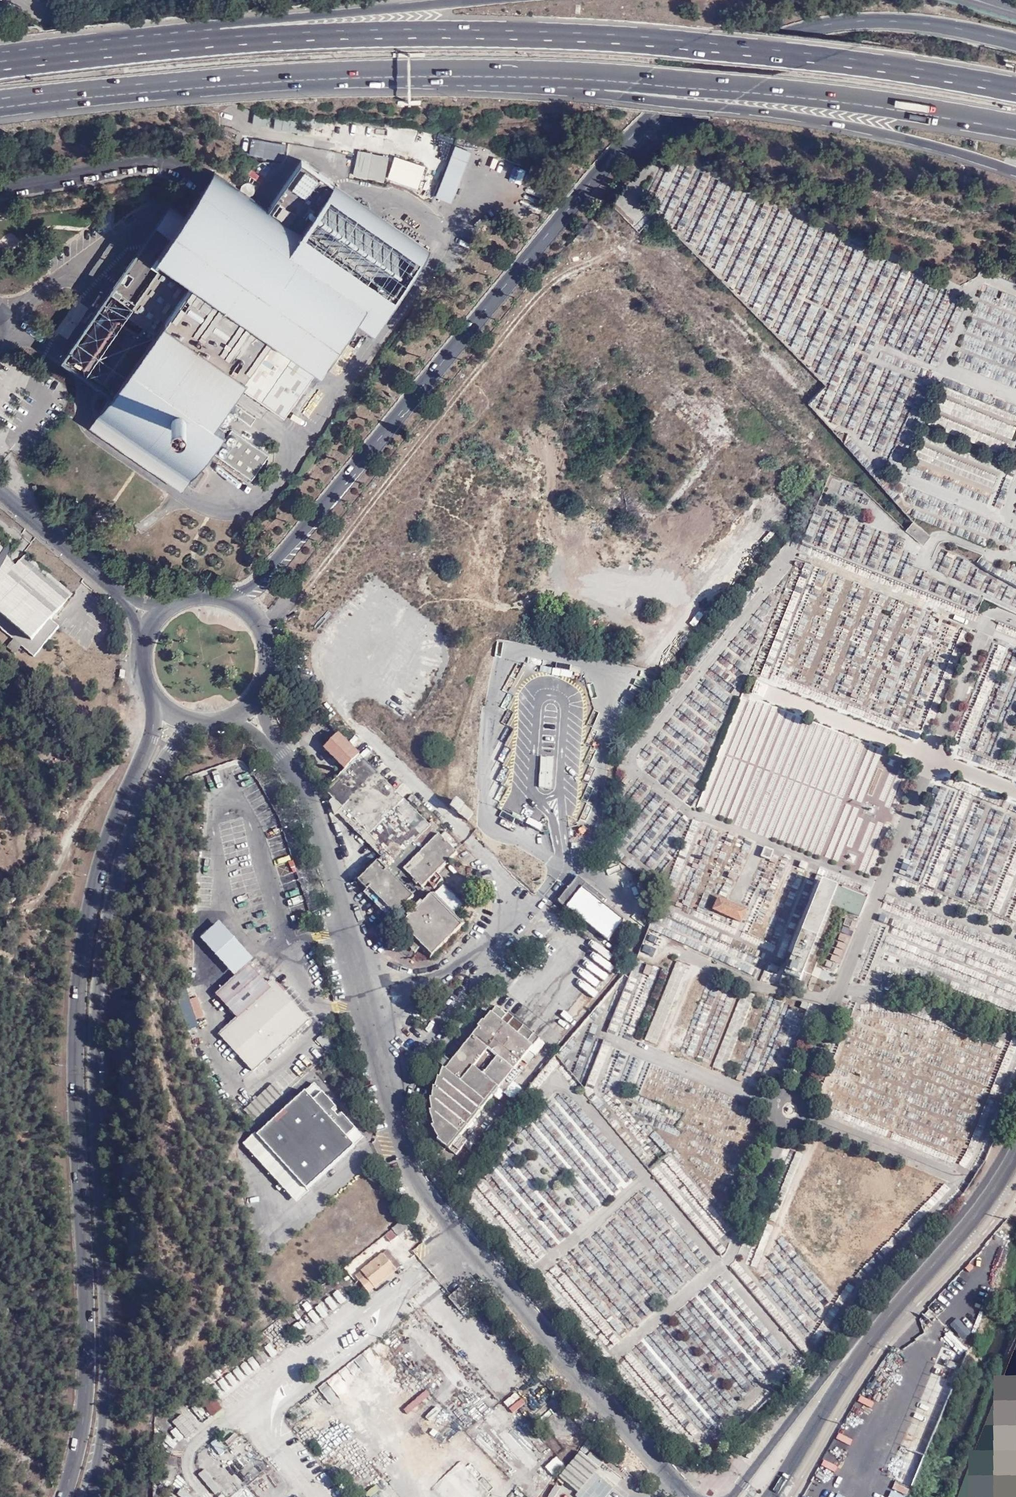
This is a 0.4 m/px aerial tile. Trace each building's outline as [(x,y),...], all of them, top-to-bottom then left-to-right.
[(451,150),(455,137),(441,133),(437,145),(451,150)] [(251,139),(248,156),(283,162),(286,144),(251,139)] [(337,144),(335,153),(357,154),(358,150),(342,147),(343,145),(337,144)] [(435,197),(450,203),(470,154),(455,148),(435,197)] [(335,153),(332,169),(353,173),(353,172),(366,175),(369,160),(356,157),(357,154),(335,153)] [(387,182),(418,190),(425,166),(393,158),(387,182)] [(226,396),(236,382),(272,330),(313,360),(334,330),(330,327),(347,304),(364,280),(216,177),(187,219),(174,210),(111,300),(153,330),(103,401),(145,431),(176,387),(198,404),(167,447),(194,465),(222,427),(210,418),(220,403),(226,396)] [(275,209),(291,188),(286,184),(270,205),(275,209)] [(387,296),(364,280),(347,304),(370,320),(387,296)] [(99,313),(102,309),(83,296),(54,338),(73,351),(100,313),(99,313)] [(122,323),(106,312),(77,354),(92,365),(122,323)] [(142,336),(127,326),(97,368),(112,379),(142,336)] [(272,330),(236,382),(281,414),(317,362),(313,360),(272,330)] [(1015,425),(941,395),(936,408),(1011,437),(1015,425)] [(226,396),(220,403),(249,424),(254,416),(226,396)] [(177,404),(174,404),(171,405),(168,409),(168,414),(171,418),(176,419),(180,418),(182,415),(183,410),(182,407),(180,406),(177,404)] [(231,428),(213,452),(250,478),(267,454),(231,428)] [(258,428),(257,436),(281,440),(282,432),(258,428)] [(914,519),(906,528),(923,543),(931,534),(914,519)] [(8,558),(7,557),(5,553),(0,559),(0,563),(9,571),(13,565),(8,558)] [(64,602),(67,598),(72,593),(24,553),(16,562),(58,597),(64,602)] [(64,602),(58,597),(16,562),(13,565),(9,571),(0,563),(0,628),(12,638),(5,646),(14,654),(20,646),(33,656),(58,626),(49,619),(64,602)] [(939,624),(875,667),(883,679),(909,661),(908,659),(945,633),(939,624)] [(608,662),(606,674),(619,676),(621,664),(608,662)] [(345,769),(359,756),(338,735),(324,749),(345,769)] [(457,854),(456,852),(416,812),(359,756),(345,769),(323,791),(333,800),(330,803),(330,806),(332,809),(340,816),(365,841),(359,846),(365,852),(371,847),(380,857),(359,880),(368,890),(371,888),(398,914),(402,910),(404,908),(411,916),(409,918),(402,925),(432,955),(465,923),(427,884),(457,854)] [(449,808),(465,821),(470,814),(454,802),(449,808)] [(340,816),(332,809),(335,818),(340,816)] [(369,857),(364,862),(368,865),(373,860),(369,857)] [(867,896),(824,878),(786,972),(803,979),(806,971),(813,974),(833,924),(840,906),(859,914),(867,896)] [(577,879),(561,898),(609,937),(625,917),(604,900),(577,879)] [(391,920),(398,914),(371,888),(368,890),(365,894),(391,920)] [(745,908),(718,897),(713,909),(740,922),(745,908)] [(402,910),(409,918),(411,916),(404,908),(402,910)] [(430,958),(432,955),(402,925),(399,928),(411,939),(421,949),(430,958)] [(416,953),(421,949),(411,939),(406,943),(416,953)] [(250,964),(217,994),(238,1017),(220,1034),(254,1071),(281,1046),(285,1050),(294,1041),(292,1037),(293,1036),(295,1039),(309,1027),(307,1024),(310,1021),(273,980),(268,984),(250,964)] [(194,1009),(202,1007),(200,1000),(192,1003),(194,1009)] [(483,1001),(478,1007),(486,1013),(491,1007),(483,1001)] [(205,1016),(202,1007),(194,1009),(197,1019),(205,1016)] [(461,1136),(493,1096),(513,1072),(540,1039),(518,1021),(509,1013),(507,1015),(497,1007),(485,1022),(484,1021),(479,1027),(480,1028),(452,1062),(446,1069),(446,1070),(444,1069),(441,1077),(439,1077),(436,1087),(434,1087),(434,1098),(431,1098),(432,1111),(430,1111),(435,1126),(433,1126),(439,1139),(438,1140),(456,1155),(468,1142),(461,1136)] [(333,1039),(327,1033),(321,1037),(317,1040),(323,1047),(324,1046),(332,1040),(333,1039)] [(336,1047),(336,1045),(332,1040),(324,1046),(330,1053),(336,1047)] [(437,1063),(446,1069),(452,1062),(443,1055),(437,1063)] [(513,1072),(493,1096),(499,1101),(519,1076),(513,1072)] [(314,1082),(305,1089),(313,1099),(321,1091),(314,1082)] [(274,1083),(244,1110),(254,1120),(283,1094),(274,1083)] [(345,1124),(344,1116),(341,1113),(337,1115),(331,1109),(335,1106),(321,1091),(313,1099),(305,1089),(256,1135),(305,1189),(353,1145),(347,1135),(345,1124)] [(355,1128),(344,1116),(345,1124),(347,1135),(355,1128)] [(347,1135),(353,1145),(362,1137),(355,1128),(347,1135)] [(308,1192),(305,1189),(256,1135),(254,1132),(242,1143),(296,1202),(308,1192)] [(398,1237),(411,1227),(404,1219),(391,1229),(397,1235),(398,1237)] [(391,1229),(385,1235),(390,1241),(397,1235),(391,1229)] [(391,1263),(396,1259),(388,1249),(360,1270),(361,1271),(365,1275),(359,1280),(368,1293),(397,1270),(396,1269),(391,1263)] [(401,1265),(396,1259),(391,1263),(396,1269),(401,1265)] [(365,1275),(361,1271),(355,1276),(359,1280),(365,1275)] [(427,1272),(419,1279),(422,1283),(431,1276),(427,1272)] [(338,1288),(332,1293),(340,1303),(345,1299),(338,1288)] [(329,1295),(324,1299),(331,1309),(337,1305),(329,1295)] [(319,1302),(314,1306),(322,1316),(326,1313),(319,1302)] [(312,1308),(307,1312),(315,1322),(320,1318),(312,1308)] [(297,1320),(292,1323),(299,1333),(304,1330),(297,1320)] [(283,1330),(278,1334),(285,1344),(290,1340),(283,1330)] [(276,1336),(271,1340),(279,1350),(283,1346),(276,1336)] [(268,1342),(263,1345),(271,1355),(276,1352),(268,1342)] [(260,1348),(256,1351),(263,1361),(268,1358),(260,1348)] [(253,1353),(248,1357),(256,1367),(261,1363),(253,1353)] [(244,1359),(239,1363),(247,1373),(252,1370),(244,1359)] [(238,1365),(233,1369),(240,1378),(245,1375),(238,1365)] [(230,1371),(225,1374),(233,1384),(237,1380),(230,1371)] [(221,1376),(217,1379),(224,1389),(229,1386),(221,1376)] [(191,1387),(196,1393),(204,1384),(201,1380),(191,1387)] [(215,1381),(210,1385),(217,1394),(222,1390),(215,1381)] [(204,1384),(196,1393),(212,1413),(222,1406),(204,1384)] [(166,1413),(170,1418),(179,1409),(175,1405),(166,1413)] [(198,1405),(193,1409),(205,1423),(210,1419),(198,1405)] [(179,1409),(170,1418),(187,1439),(197,1431),(179,1409)] [(191,1411),(186,1415),(198,1429),(202,1426),(191,1411)] [(177,1429),(172,1432),(180,1442),(185,1438),(177,1429)] [(169,1436),(165,1441),(174,1449),(178,1444),(169,1436)] [(572,1484),(581,1473),(593,1459),(595,1456),(588,1449),(564,1478),(572,1484)] [(593,1459),(581,1473),(590,1482),(596,1474),(592,1470),(596,1465),(597,1463),(593,1459)] [(592,1470),(596,1474),(600,1469),(596,1465),(592,1470)]
